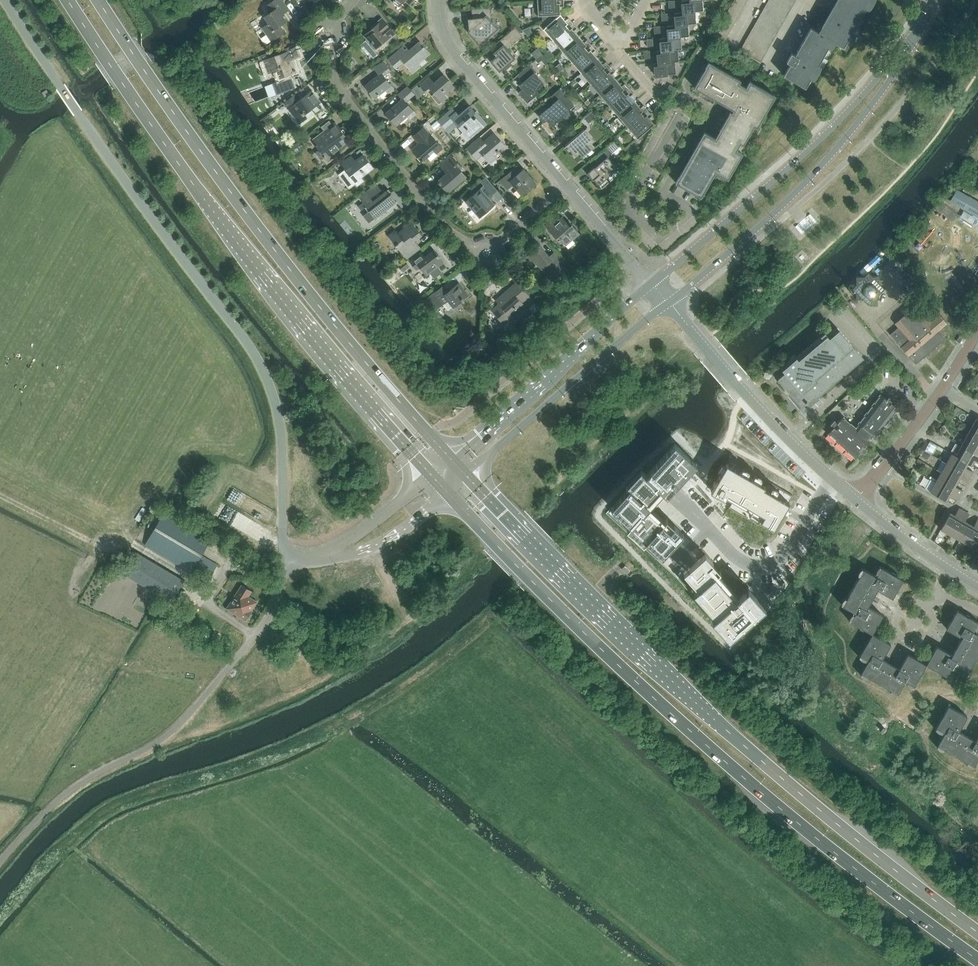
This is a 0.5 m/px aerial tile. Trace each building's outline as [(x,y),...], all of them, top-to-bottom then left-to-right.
[(271,41),(284,32),(280,25),(286,21),(282,14),(289,10),(282,0),(274,0),(266,5),(271,12),(264,16),(269,23),(262,28),(271,41)] [(564,0),(553,0),(537,1),(538,16),(560,14),(561,14),(560,6),(564,6),(564,0)] [(683,12),(695,11),(704,10),(703,0),(682,0),(683,12)] [(724,42),(748,0),(734,0),(714,36),(724,42)] [(761,62),(796,0),(769,0),(740,50),(761,62)] [(805,88),(832,41),(844,47),(870,0),(840,0),(821,33),(811,28),(795,55),(791,53),(789,57),(787,55),(784,60),(784,59),(783,60),(790,64),(784,75),(805,88)] [(468,31),(479,44),(497,28),(491,21),(490,7),(472,9),(472,18),(468,19),(469,29),(470,29),(468,31)] [(674,12),(676,24),(676,25),(688,24),(697,23),(695,11),(683,12),(674,12)] [(565,20),(560,14),(543,29),(553,40),(573,23),(568,18),(565,20)] [(395,34),(382,18),(373,25),(375,27),(366,34),(365,35),(366,36),(376,48),(384,41),(385,42),(395,34)] [(555,43),(562,51),(579,36),(574,30),(577,28),(573,23),(553,40),(555,43)] [(667,25),(668,37),(681,36),(681,37),(689,36),(688,24),(676,25),(676,24),(667,25)] [(494,53),(494,54),(497,52),(499,54),(491,61),(499,71),(503,68),(505,70),(512,65),(510,62),(515,58),(507,49),(522,36),(515,27),(492,47),(496,51),(494,53)] [(570,59),(572,62),(592,45),(587,39),(584,42),(579,36),(562,51),(570,59)] [(660,38),(661,50),(678,49),(682,49),(681,37),(681,36),(668,37),(660,38)] [(407,52),(403,47),(388,59),(396,68),(403,61),(413,73),(420,67),(417,64),(429,54),(424,48),(425,47),(420,41),(407,52)] [(269,73),(276,70),(279,78),(296,71),(292,58),(299,55),(295,45),(279,51),(280,54),(264,60),(269,73)] [(574,64),(581,73),(598,58),(593,52),(596,50),(592,45),(572,62),(574,64)] [(657,50),(658,62),(658,63),(675,61),(679,61),(678,49),(661,50),(657,50)] [(588,81),(590,84),(610,66),(606,61),(603,64),(598,58),(581,73),(588,81)] [(365,86),(374,98),(385,89),(388,93),(393,89),(383,76),(390,71),(383,61),(373,68),(379,75),(365,86)] [(658,63),(658,62),(654,63),(655,75),(676,73),(675,61),(658,63)] [(732,109),(715,138),(704,132),(676,182),(701,197),(715,172),(728,179),(742,154),(736,150),(740,143),(743,144),(754,126),(757,127),(775,96),(750,81),(746,87),(739,83),(741,80),(709,62),(694,88),(732,109)] [(520,85),(523,88),(518,92),(527,103),(539,93),(536,90),(543,83),(535,73),(536,72),(530,64),(517,75),(523,82),(520,85)] [(593,86),(600,94),(617,80),(612,74),(615,71),(610,66),(590,84),(593,86)] [(434,83),(429,77),(420,85),(425,91),(430,87),(435,94),(432,96),(439,104),(447,97),(444,94),(453,86),(444,75),(434,83)] [(607,103),(609,105),(629,88),(625,83),(622,86),(617,80),(600,94),(607,103)] [(666,91),(671,94),(672,94),(675,88),(670,85),(666,91)] [(405,103),(414,94),(407,86),(397,94),(402,100),(387,113),(396,125),(407,115),(410,119),(415,115),(405,103)] [(574,106),(560,88),(542,104),(546,109),(538,116),(542,120),(544,122),(547,120),(552,126),(557,123),(558,122),(564,117),(565,118),(567,118),(568,117),(569,116),(570,115),(570,114),(570,112),(569,112),(568,110),(574,106)] [(611,108),(619,116),(636,102),(631,96),(634,93),(629,88),(609,105),(611,108)] [(305,114),(321,102),(312,90),(300,99),(296,94),(284,103),(300,124),(308,118),(305,114)] [(626,125),(628,127),(648,110),(644,105),(640,107),(636,102),(619,116),(626,125)] [(466,129),(472,135),(483,126),(473,114),(475,112),(470,106),(459,115),(456,112),(456,113),(452,108),(438,120),(444,128),(453,120),(463,131),(466,129)] [(648,110),(628,127),(630,130),(637,138),(637,139),(655,124),(654,123),(649,118),(652,115),(648,110)] [(590,112),(584,117),(588,122),(594,116),(590,112)] [(321,127),(324,131),(318,136),(323,142),(316,146),(327,161),(335,155),(333,152),(349,140),(336,122),(332,125),(329,121),(321,127)] [(573,140),(574,142),(569,146),(576,155),(593,141),(584,130),(588,127),(587,127),(585,128),(581,123),(568,135),(572,140),(572,141),(573,140)] [(413,136),(419,143),(412,149),(422,161),(434,151),(436,153),(442,148),(430,134),(430,135),(423,127),(413,136)] [(480,137),(468,148),(477,159),(483,154),(490,162),(495,157),(492,154),(504,145),(494,133),(484,142),(480,137)] [(593,180),(594,179),(601,187),(602,188),(609,182),(608,181),(606,179),(618,169),(610,160),(615,156),(607,147),(594,158),(599,164),(595,168),(594,167),(587,173),(593,180)] [(373,168),(363,155),(355,161),(351,156),(341,163),(345,168),(345,169),(345,170),(339,174),(350,188),(356,183),(357,185),(363,181),(361,177),(373,168)] [(448,172),(438,180),(448,192),(466,176),(460,169),(461,168),(451,156),(441,165),(448,172)] [(500,180),(505,185),(510,181),(522,195),(536,183),(524,168),(520,172),(516,167),(500,180)] [(480,181),(484,185),(465,202),(470,208),(472,206),(481,217),(495,205),(485,193),(488,190),(489,191),(494,186),(485,176),(480,181)] [(367,206),(370,209),(369,210),(375,218),(396,202),(390,194),(390,195),(386,190),(380,195),(378,192),(381,190),(376,183),(359,197),(366,207),(367,206)] [(957,190),(951,201),(977,216),(977,202),(957,190)] [(558,237),(566,246),(580,234),(572,224),(570,226),(562,217),(548,229),(556,238),(558,237)] [(420,247),(415,240),(422,235),(413,223),(398,234),(396,230),(389,236),(406,258),(420,247)] [(421,252),(409,261),(416,270),(420,267),(426,274),(429,271),(433,277),(441,271),(436,266),(442,261),(438,256),(439,256),(438,254),(437,254),(434,250),(425,257),(421,252)] [(872,276),(868,272),(865,276),(856,276),(856,285),(855,286),(853,284),(852,284),(851,285),(849,286),(848,287),(848,289),(849,290),(850,291),(851,292),(853,292),(855,291),(856,292),(856,299),(863,299),(868,304),(874,299),(879,299),(879,294),(884,288),(879,283),(879,276),(872,276)] [(442,304),(448,311),(458,303),(459,304),(465,300),(463,298),(468,295),(459,283),(449,291),(444,285),(424,300),(433,311),(442,304)] [(500,297),(503,301),(492,310),(504,324),(519,311),(516,307),(529,296),(517,283),(500,297)] [(890,334),(916,364),(946,338),(939,330),(947,323),(939,314),(931,321),(917,304),(895,323),(899,327),(890,334)] [(785,373),(778,379),(802,408),(808,402),(810,404),(816,398),(817,399),(864,359),(837,327),(827,335),(825,332),(796,356),(794,354),(780,367),(785,373)] [(894,400),(889,397),(887,400),(880,394),(858,423),(859,424),(856,427),(843,416),(837,423),(834,420),(831,425),(834,427),(827,434),(855,458),(861,452),(863,453),(865,453),(867,451),(867,449),(865,447),(871,440),(870,439),(873,435),(877,437),(899,409),(891,403),(894,400)] [(966,437),(977,444),(977,431),(971,427),(966,437)] [(961,446),(977,456),(977,444),(966,437),(961,446)] [(628,489),(606,513),(658,561),(683,534),(667,518),(664,521),(653,510),(696,463),(675,443),(646,474),(642,470),(626,487),(628,489)] [(956,455),(955,456),(968,463),(968,464),(972,466),(974,461),(977,463),(977,456),(961,446),(956,455)] [(952,453),(946,463),(970,477),(973,472),(966,467),(968,464),(968,463),(955,456),(956,455),(952,453)] [(714,485),(711,489),(714,490),(716,492),(725,497),(726,494),(727,494),(734,498),(730,506),(759,523),(762,518),(775,526),(794,494),(730,457),(714,485)] [(946,463),(941,472),(958,482),(960,477),(968,482),(970,477),(946,463)] [(941,472),(936,482),(960,495),(963,490),(955,486),(958,482),(941,472)] [(960,495),(936,482),(930,492),(947,501),(949,496),(957,500),(960,495)] [(964,511),(959,508),(955,515),(950,513),(941,529),(950,535),(964,511)] [(146,544),(209,581),(218,565),(202,555),(213,537),(167,510),(146,544)] [(964,511),(950,535),(960,540),(969,524),(965,521),(969,514),(964,511)] [(977,519),(974,526),(969,524),(960,540),(969,545),(977,530),(977,519)] [(969,545),(977,551),(977,530),(969,545)] [(146,586),(171,601),(172,602),(173,601),(185,581),(146,558),(137,552),(124,573),(146,586)] [(678,578),(677,578),(713,619),(712,620),(729,639),(765,607),(748,588),(743,593),(738,596),(718,573),(720,571),(705,554),(703,556),(678,578)] [(850,621),(872,634),(882,615),(867,606),(877,589),(892,598),(903,579),(881,567),(876,576),(863,569),(842,605),(855,612),(850,621)] [(226,608),(246,621),(253,610),(252,610),(258,601),(249,595),(252,590),(241,584),(226,608)] [(926,664),(948,677),(953,668),(966,675),(977,654),(977,634),(974,631),(977,623),(977,622),(957,610),(946,629),(962,637),(952,654),(937,646),(926,664)] [(891,644),(872,634),(860,655),(868,660),(861,673),(898,694),(905,681),(914,686),(926,664),(908,654),(899,669),(882,659),(891,644)] [(974,766),(977,758),(977,737),(975,741),(958,731),(967,716),(948,706),(936,727),(945,732),(937,745),(974,766)]
